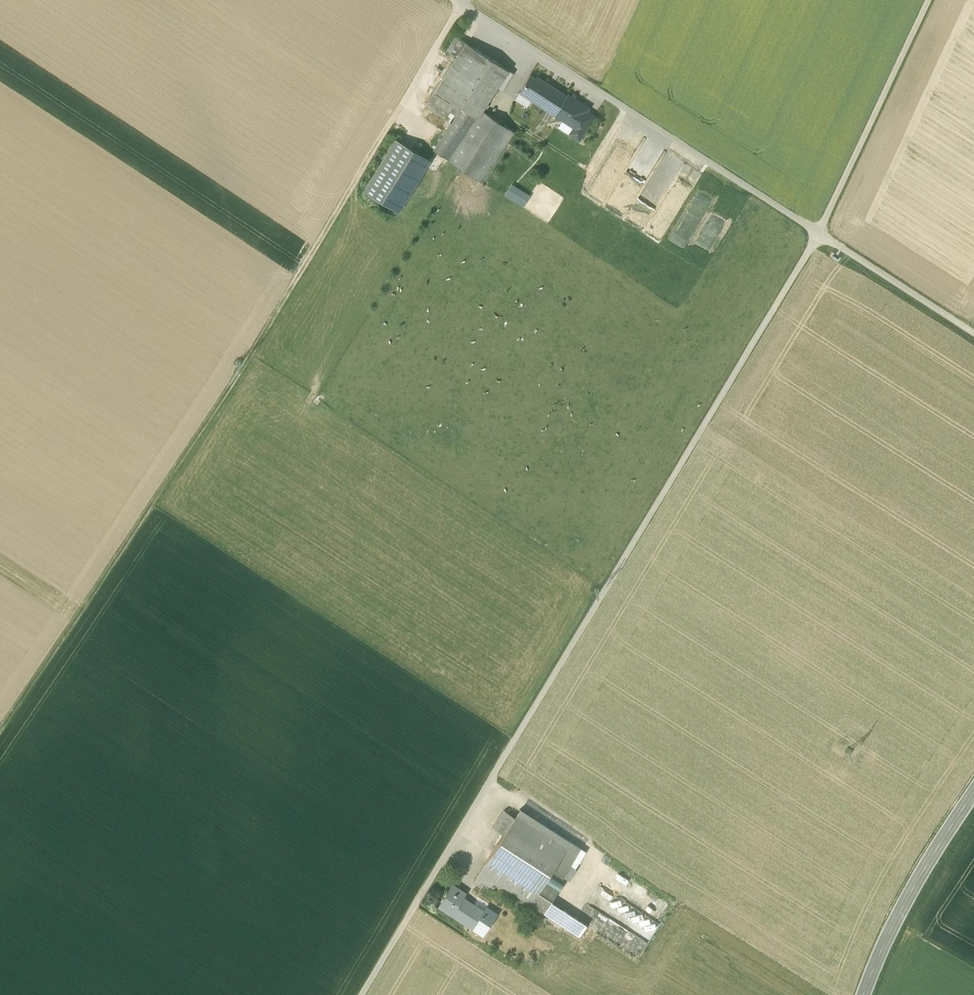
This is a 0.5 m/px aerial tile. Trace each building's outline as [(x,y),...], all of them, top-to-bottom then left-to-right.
[(507,69),(466,42),(435,90),(459,106),(461,107),(475,116),(480,109),(495,86),(507,69)] [(507,69),(495,86),(502,90),(513,73),(507,69)] [(530,75),(519,91),(541,105),(542,104),(556,112),(567,95),(537,77),(536,79),(530,75)] [(459,106),(435,90),(424,105),(449,121),(459,106)] [(568,92),(567,95),(556,112),(554,114),(562,119),(558,125),(580,139),(596,114),(588,108),(590,106),(568,92)] [(462,108),(434,150),(447,159),(476,117),(475,116),(461,107),(462,108)] [(514,131),(480,109),(475,116),(476,117),(447,159),(481,181),(514,131)] [(430,160),(396,139),(364,190),(398,211),(430,160)] [(531,195),(513,184),(507,194),(525,205),(531,195)] [(626,220),(661,240),(679,209),(676,207),(678,203),(670,198),(665,206),(650,197),(646,205),(638,200),(626,220)] [(571,841),(520,808),(515,817),(509,825),(559,858),(571,841)] [(504,810),(494,827),(504,833),(509,825),(515,817),(504,810)] [(509,825),(504,833),(480,870),(495,880),(531,903),(544,882),(552,869),(559,858),(509,825)] [(559,858),(552,869),(561,875),(568,865),(579,847),(571,841),(559,858)] [(579,847),(568,865),(572,867),(584,849),(579,847)] [(495,880),(480,870),(477,876),(492,886),(495,880)] [(544,882),(531,903),(544,911),(550,903),(558,890),(544,882)] [(466,892),(452,884),(438,906),(473,928),(484,911),(463,897),(466,892)] [(639,912),(640,910),(602,886),(596,895),(600,897),(596,902),(598,904),(596,906),(621,922),(625,915),(630,918),(635,910),(639,912)] [(584,925),(550,903),(544,911),(544,912),(578,934),(584,925)]
